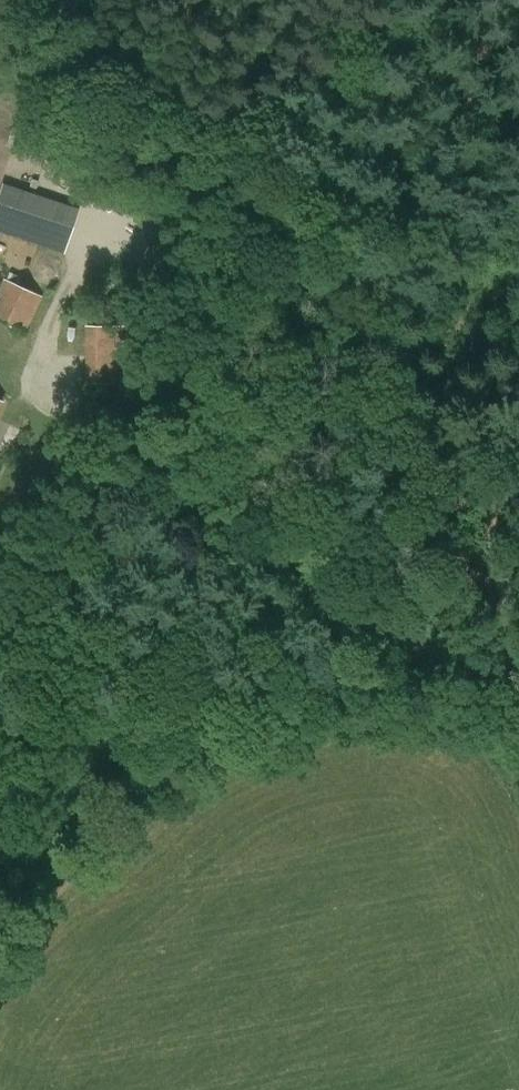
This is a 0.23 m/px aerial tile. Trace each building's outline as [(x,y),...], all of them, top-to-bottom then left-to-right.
[(152,247),(136,274),(157,286),(172,259),(152,247)] [(3,278),(0,285),(0,321),(26,333),(43,296),(3,278)] [(85,323),(86,382),(125,382),(124,322),(85,323)]
